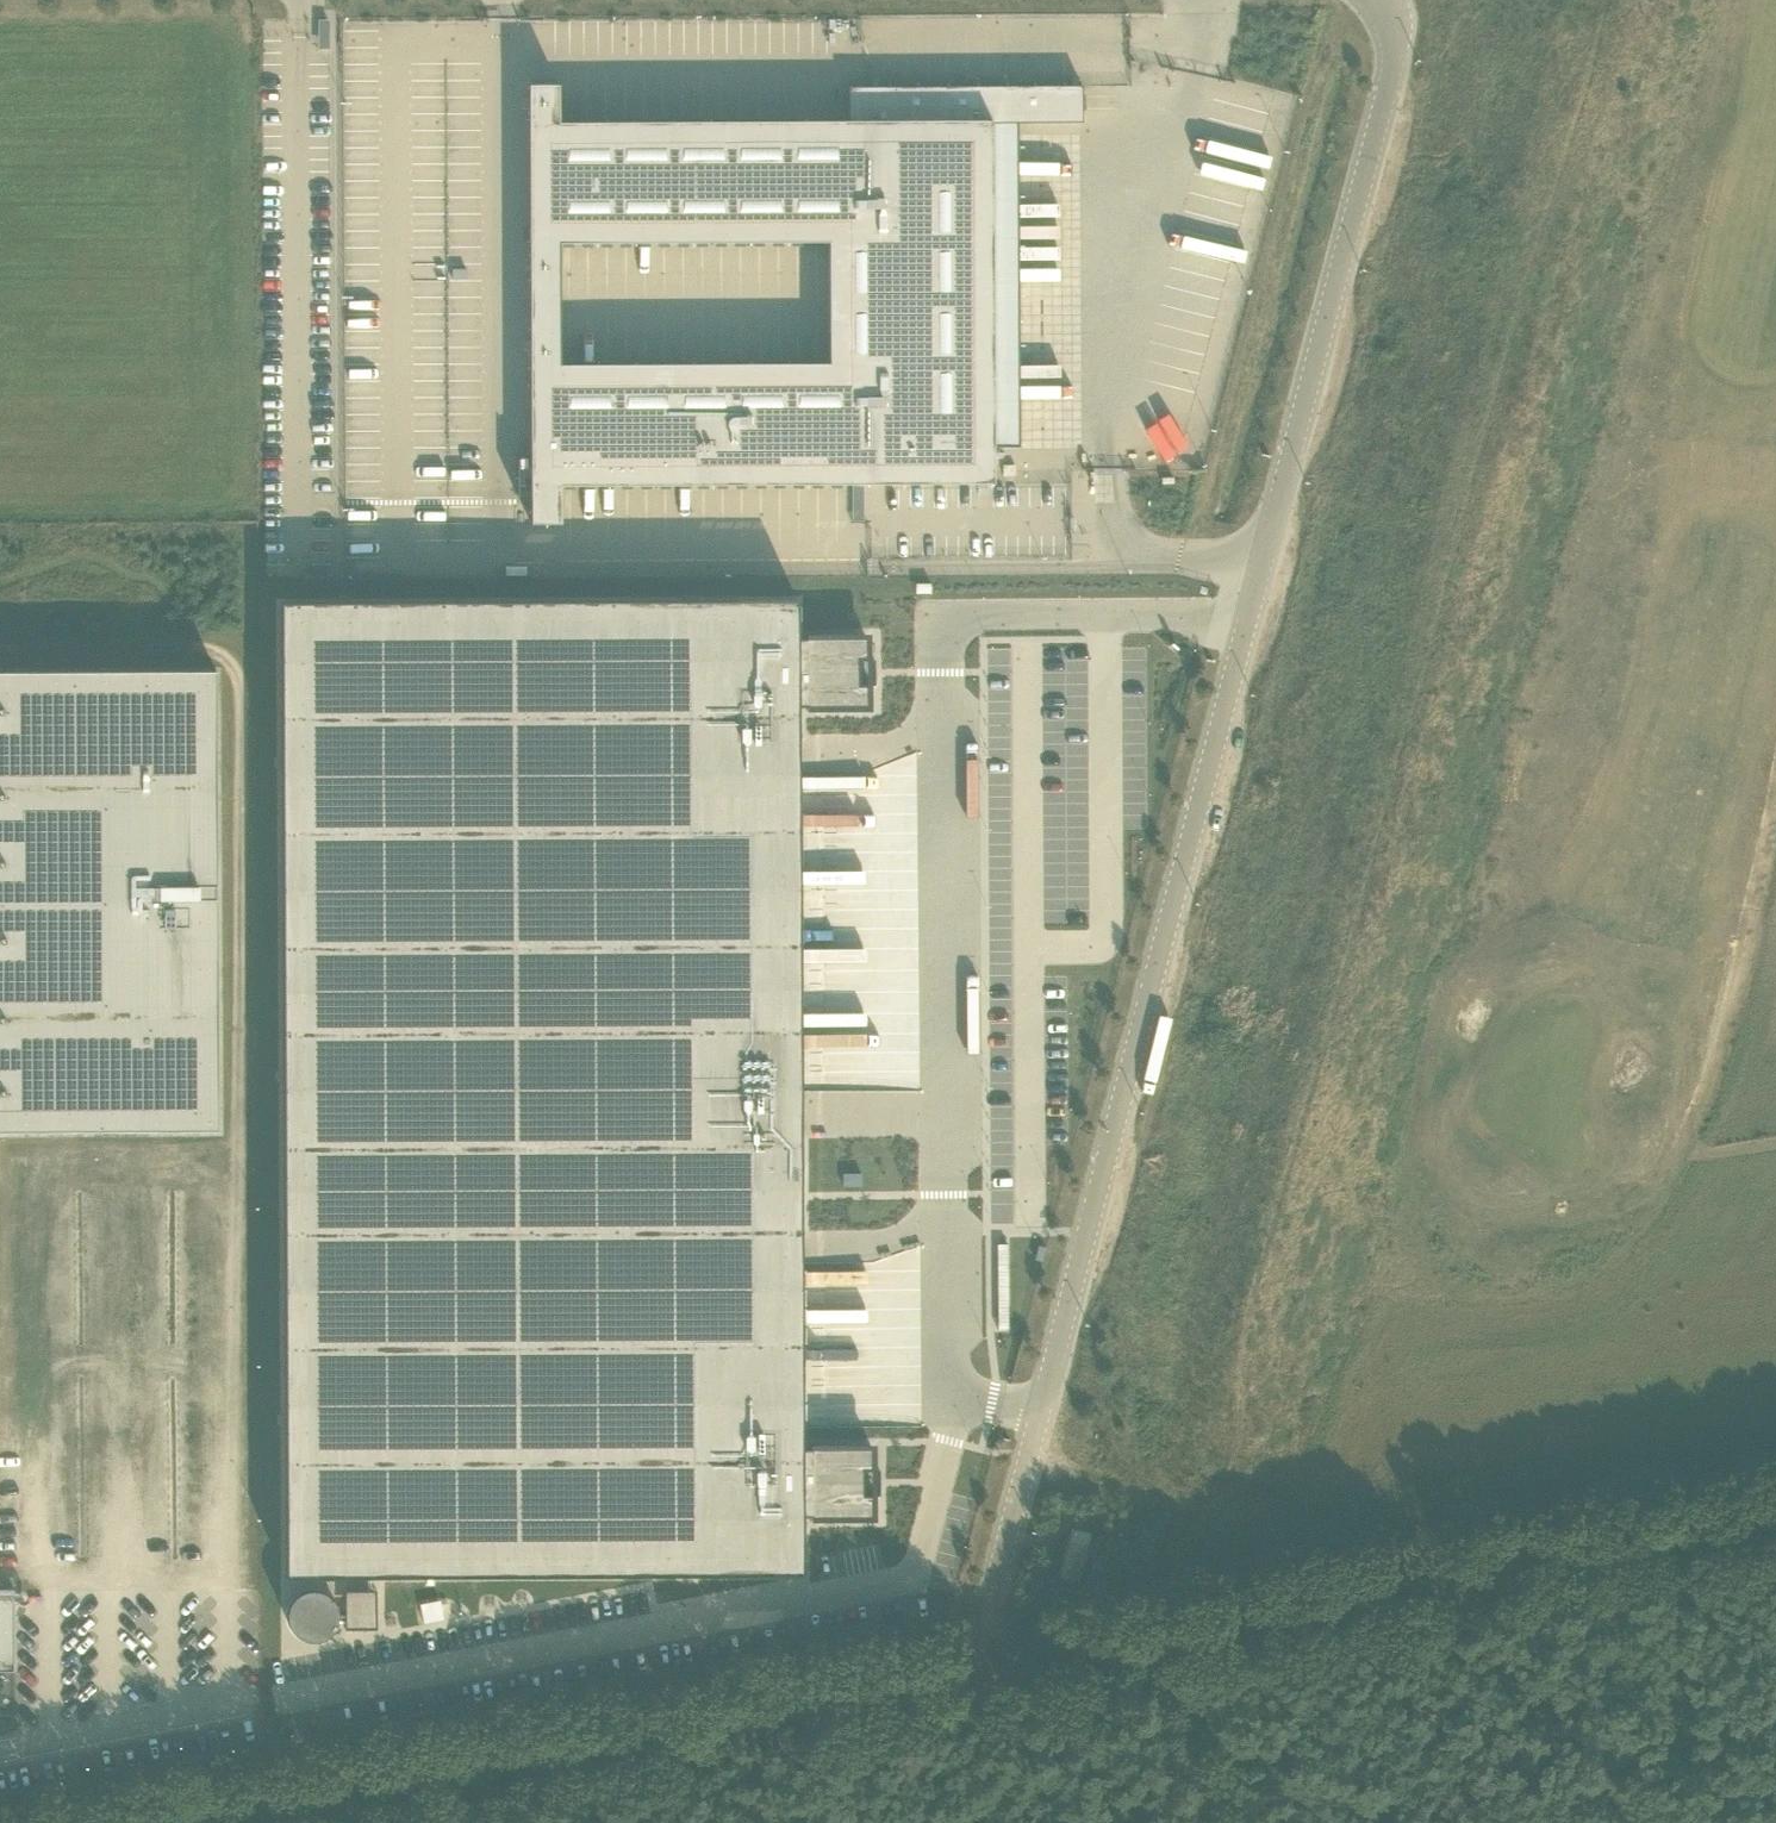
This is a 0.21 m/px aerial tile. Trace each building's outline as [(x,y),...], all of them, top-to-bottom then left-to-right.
[(525,104),(526,284),(556,284),(556,245),(826,244),(827,366),(556,368),(556,330),(555,330),(527,330),(528,526),(559,526),(558,488),(991,486),(989,126),(1080,125),(1080,87),(845,88),(845,123),(556,125),(556,87),(525,88),(525,104)] [(1174,405),(1144,416),(1158,452),(1187,441),(1174,405)] [(802,945),(801,708),(870,708),(870,640),(800,640),(800,601),(283,604),(285,947),(802,945)] [(219,1131),(216,671),(0,673),(0,1132),(219,1131)] [(803,1232),(802,945),(285,947),(286,1234),(782,1232),(803,1232)] [(873,1449),(804,1449),(803,1232),(782,1232),(286,1234),(288,1578),(805,1575),(804,1518),(874,1518),(873,1449)] [(11,1669),(11,1673),(15,1673),(15,1591),(0,1591),(0,1669),(11,1669)] [(348,1632),(376,1632),(375,1593),(348,1593),(348,1632)]
